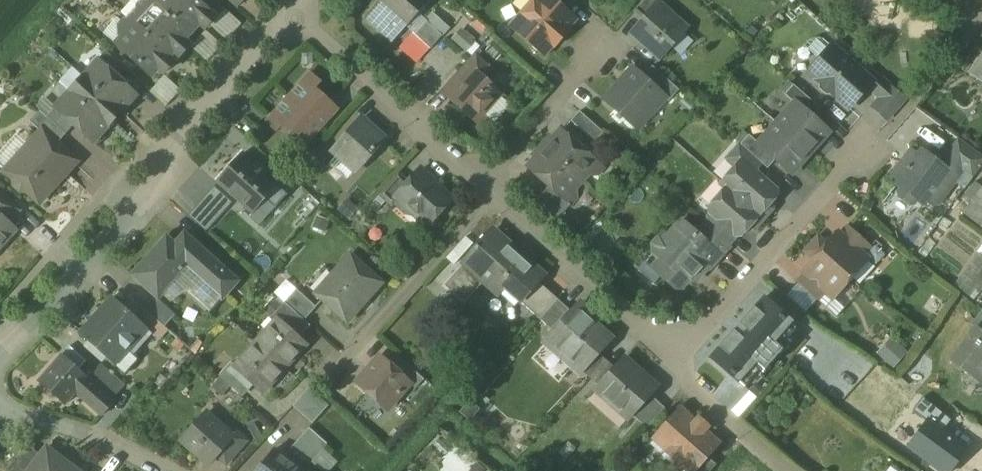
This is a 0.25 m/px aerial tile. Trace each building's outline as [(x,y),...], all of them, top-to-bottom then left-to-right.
[(185,52),(191,46),(184,40),(199,24),(205,30),(216,17),(197,0),(134,0),(131,4),(185,52)] [(430,0),(381,0),(378,3),(365,18),(393,43),(430,1),(430,0)] [(552,0),(539,0),(536,3),(534,2),(513,27),(544,54),(554,44),(555,45),(566,32),(565,31),(574,20),(565,12),(552,0)] [(565,12),(576,0),(552,0),(565,12)] [(634,12),(643,20),(657,4),(658,5),(662,0),(644,0),(634,12)] [(185,52),(131,4),(123,12),(122,13),(131,22),(130,23),(124,24),(118,19),(105,34),(118,45),(117,46),(151,76),(157,69),(163,75),(175,63),(167,56),(172,51),(179,58),(185,52)] [(658,5),(657,4),(643,20),(632,32),(661,58),(686,30),(658,5)] [(213,24),(226,38),(242,23),(230,9),(213,24)] [(442,36),(426,21),(415,34),(430,49),(442,36)] [(196,49),(205,55),(209,49),(213,52),(221,41),(208,32),(196,49)] [(872,82),(833,48),(810,74),(819,82),(819,90),(826,95),(833,95),(848,109),(872,82)] [(126,69),(107,52),(99,61),(118,78),(126,69)] [(491,69),(475,54),(459,72),(468,80),(475,72),(482,78),(491,69)] [(972,72),(981,79),(981,58),(972,72)] [(118,78),(99,61),(84,77),(122,112),(137,96),(118,78)] [(679,90),(652,66),(642,77),(665,98),(665,99),(669,102),(679,90)] [(642,77),(633,69),(605,100),(633,125),(649,107),(654,110),(665,99),(665,98),(642,77)] [(482,78),(475,72),(468,80),(451,99),(478,123),(502,96),(501,95),(500,95),(500,89),(494,84),(488,84),(489,84),(482,78)] [(122,112),(84,77),(70,92),(108,127),(122,112)] [(905,99),(882,79),(871,90),(880,98),(872,107),(887,120),(905,99)] [(288,98),(320,127),(336,109),(310,85),(298,98),(292,93),(288,98)] [(821,109),(794,85),(785,95),(796,104),(813,118),(821,109)] [(108,127),(70,92),(56,108),(75,126),(94,143),(108,127)] [(320,127),(288,98),(283,103),(289,108),(277,121),(304,145),(320,127)] [(813,118),(796,104),(778,124),(809,152),(828,131),(813,118)] [(75,126),(56,108),(47,117),(67,135),(75,126)] [(47,117),(40,110),(30,121),(42,132),(42,131),(57,145),(67,135),(47,117)] [(604,133),(580,112),(571,121),(595,143),(604,133)] [(360,120),(334,150),(358,171),(384,141),(360,120)] [(809,152),(778,124),(760,145),(759,145),(776,160),(791,173),(809,152)] [(255,134),(249,129),(246,132),(252,137),(255,134)] [(42,132),(6,172),(15,180),(16,186),(21,191),(27,191),(40,202),(76,162),(57,145),(42,131),(42,132)] [(604,168),(562,131),(555,140),(555,144),(548,152),(582,182),(589,175),(597,174),(599,174),(604,168)] [(760,145),(749,135),(741,145),(762,164),(768,169),(776,160),(759,145),(760,145)] [(939,164),(921,151),(918,156),(912,151),(893,177),(899,181),(896,186),(901,189),(898,193),(899,198),(910,206),(914,205),(917,201),(922,205),(929,196),(939,204),(963,172),(972,179),(981,165),(981,156),(958,138),(939,164)] [(762,164),(741,145),(728,159),(737,167),(742,162),(754,173),(762,164)] [(582,182),(548,152),(541,160),(537,160),(529,168),(549,186),(571,206),(576,200),(576,198),(575,190),(582,182)] [(243,154),(219,182),(253,213),(265,200),(268,202),(279,190),(261,174),(263,172),(243,154)] [(754,173),(742,162),(737,167),(723,183),(720,180),(719,181),(763,220),(770,211),(770,203),(775,197),(775,191),(754,173)] [(450,201),(418,172),(408,183),(396,196),(399,199),(429,225),(450,201)] [(399,174),(380,195),(393,206),(399,199),(396,196),(408,183),(399,174)] [(763,220),(719,181),(719,182),(727,189),(711,207),(711,213),(736,235),(742,234),(747,228),(755,228),(763,220)] [(571,206),(549,186),(537,200),(559,219),(571,206)] [(215,187),(197,207),(215,223),(233,203),(215,187)] [(977,195),(963,213),(981,227),(981,189),(977,195)] [(0,193),(0,218),(1,217),(12,204),(0,193)] [(15,230),(1,217),(0,218),(0,246),(15,230)] [(682,222),(667,239),(660,239),(654,245),(655,253),(669,266),(669,268),(662,276),(674,287),(681,287),(698,268),(703,273),(707,268),(685,248),(697,235),(682,222)] [(730,246),(706,224),(697,235),(685,248),(707,268),(709,269),(730,246)] [(871,247),(848,226),(840,235),(863,256),(871,247)] [(542,277),(492,232),(478,247),(477,246),(475,249),(476,250),(465,262),(466,262),(445,286),(465,304),(476,291),(467,283),(477,272),(516,307),(520,302),(538,282),(542,277)] [(837,233),(827,244),(818,236),(811,244),(851,280),(868,260),(863,256),(840,235),(837,233)] [(182,253),(167,239),(135,275),(159,296),(162,293),(171,302),(186,291),(210,312),(223,298),(222,298),(236,281),(192,242),(182,253)] [(851,280),(811,244),(804,252),(813,260),(803,271),(805,273),(826,292),(834,299),(851,280)] [(954,285),(974,300),(981,290),(981,257),(978,254),(954,285)] [(382,284),(350,255),(316,294),(348,322),(382,284)] [(826,292),(805,273),(797,282),(818,301),(826,292)] [(538,282),(520,302),(540,320),(558,300),(538,282)] [(317,307),(297,289),(285,303),(305,320),(317,307)] [(763,289),(707,355),(738,382),(756,361),(766,369),(788,343),(782,338),(798,319),(763,289)] [(174,316),(153,298),(144,309),(164,326),(165,327),(174,316)] [(135,318),(113,299),(81,335),(115,365),(116,363),(115,362),(125,350),(127,352),(128,351),(146,330),(147,329),(135,318)] [(569,310),(558,300),(540,320),(552,330),(569,310)] [(305,320),(285,303),(273,317),(276,320),(277,319),(293,333),(305,320)] [(578,308),(548,341),(575,364),(589,349),(595,354),(608,340),(592,326),(595,323),(578,308)] [(164,326),(144,309),(135,318),(147,329),(146,330),(154,337),(164,326)] [(293,333),(277,319),(276,320),(256,343),(285,369),(306,345),(293,333)] [(976,329),(952,361),(968,373),(969,372),(968,371),(971,365),(981,373),(981,333),(976,329)] [(878,352),(894,366),(907,350),(891,336),(878,352)] [(285,369),(256,343),(235,366),(234,367),(250,381),(264,393),(285,369)] [(87,361),(70,346),(62,355),(79,370),(87,361)] [(136,358),(128,351),(127,352),(125,350),(115,362),(116,363),(115,365),(123,372),(136,358)] [(62,355),(39,382),(66,405),(76,393),(102,416),(115,402),(113,400),(89,379),(79,370),(62,355)] [(425,380),(398,356),(390,365),(411,383),(410,384),(416,389),(425,380)] [(381,357),(357,383),(387,410),(410,384),(411,383),(390,365),(381,357)] [(623,359),(597,389),(630,418),(632,415),(650,395),(652,392),(643,384),(647,381),(623,359)] [(250,381),(234,367),(235,366),(231,362),(219,376),(239,394),(250,381)] [(125,386),(101,365),(89,379),(113,400),(125,386)] [(309,388),(293,406),(313,424),(329,406),(309,388)] [(665,408),(650,395),(632,415),(647,429),(665,408)] [(679,410),(655,438),(692,470),(695,470),(708,457),(718,445),(704,432),(707,429),(697,420),(694,423),(679,410)] [(207,413),(183,440),(197,453),(200,449),(213,460),(216,457),(233,437),(232,436),(207,413)] [(309,428),(292,448),(310,464),(327,444),(309,428)] [(238,429),(232,436),(233,437),(216,457),(227,467),(251,441),(238,429)] [(10,470),(30,470),(41,456),(29,446),(10,470)] [(47,448),(41,456),(30,470),(74,470),(68,467),(70,465),(47,448)] [(273,451),(263,465),(262,464),(257,470),(301,470),(273,451)] [(717,465),(708,457),(695,470),(711,470),(717,465)]
